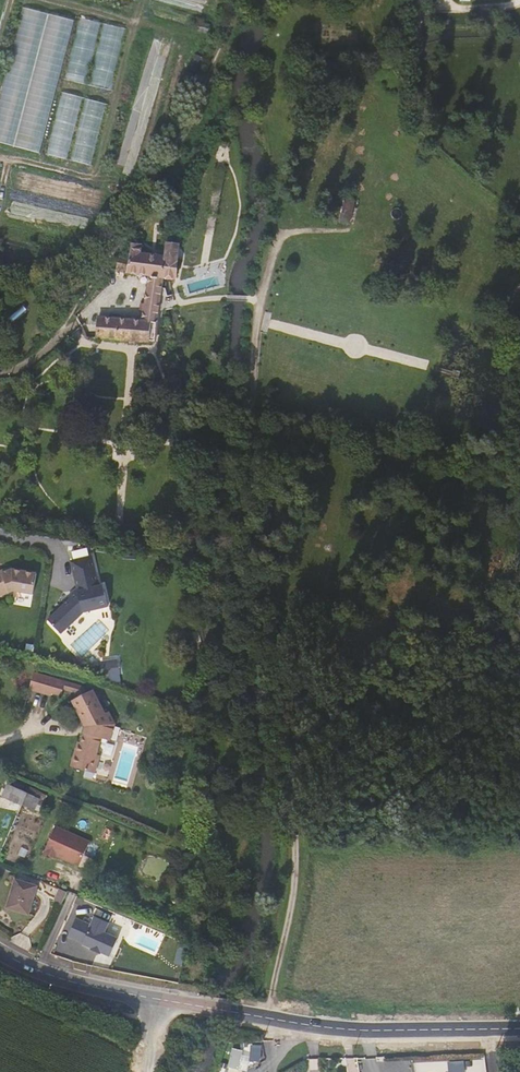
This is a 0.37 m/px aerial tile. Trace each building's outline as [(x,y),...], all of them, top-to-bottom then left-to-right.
[(0,105),(0,142),(44,152),(73,18),(21,7),(0,105)] [(79,17),(68,80),(88,84),(99,21),(79,17)] [(208,24),(199,22),(197,31),(206,34),(208,24)] [(112,90),(125,28),(104,23),(91,85),(112,90)] [(62,91),(48,154),(69,159),(83,96),(62,91)] [(94,165),(105,102),(84,99),(73,161),(94,165)] [(98,317),(96,338),(148,343),(149,342),(153,342),(155,330),(155,329),(158,303),(161,288),(162,278),(172,279),(175,280),(178,245),(175,245),(165,243),(164,256),(141,253),(142,244),(131,243),(129,252),(129,256),(116,255),(114,271),(126,272),(128,273),(147,276),(141,321),(125,319),(124,317),(121,317),(119,319),(98,317)] [(92,556),(71,561),(77,588),(78,591),(70,599),(68,597),(48,620),(61,634),(83,613),(109,607),(103,585),(99,586),(92,556)] [(0,571),(0,596),(14,591),(33,595),(37,574),(13,569),(12,569),(2,573),(1,571),(0,571)] [(78,591),(77,588),(68,597),(70,599),(78,591)] [(104,659),(104,683),(120,683),(120,659),(104,659)] [(53,692),(57,680),(35,674),(31,689),(52,695),(53,692)] [(53,692),(64,696),(67,683),(57,680),(53,692)] [(107,714),(94,690),(75,701),(88,727),(81,742),(83,743),(73,768),(96,776),(103,759),(100,757),(106,742),(115,746),(122,729),(110,712),(107,714)] [(27,790),(29,785),(9,777),(2,795),(21,803),(22,802),(27,790)] [(40,796),(27,790),(22,802),(34,808),(40,796)] [(88,841),(54,826),(42,853),(51,857),(52,854),(55,855),(77,866),(88,841)] [(36,887),(15,880),(7,907),(28,914),(36,887)] [(65,891),(59,889),(54,901),(60,904),(65,891)] [(89,925),(74,918),(67,935),(81,942),(81,943),(89,949),(90,947),(99,953),(99,951),(108,956),(116,938),(102,932),(107,922),(93,916),(89,925)] [(243,1052),(233,1049),(228,1065),(238,1068),(243,1052)] [(448,1062),(449,1071),(464,1071),(464,1061),(448,1062)]
